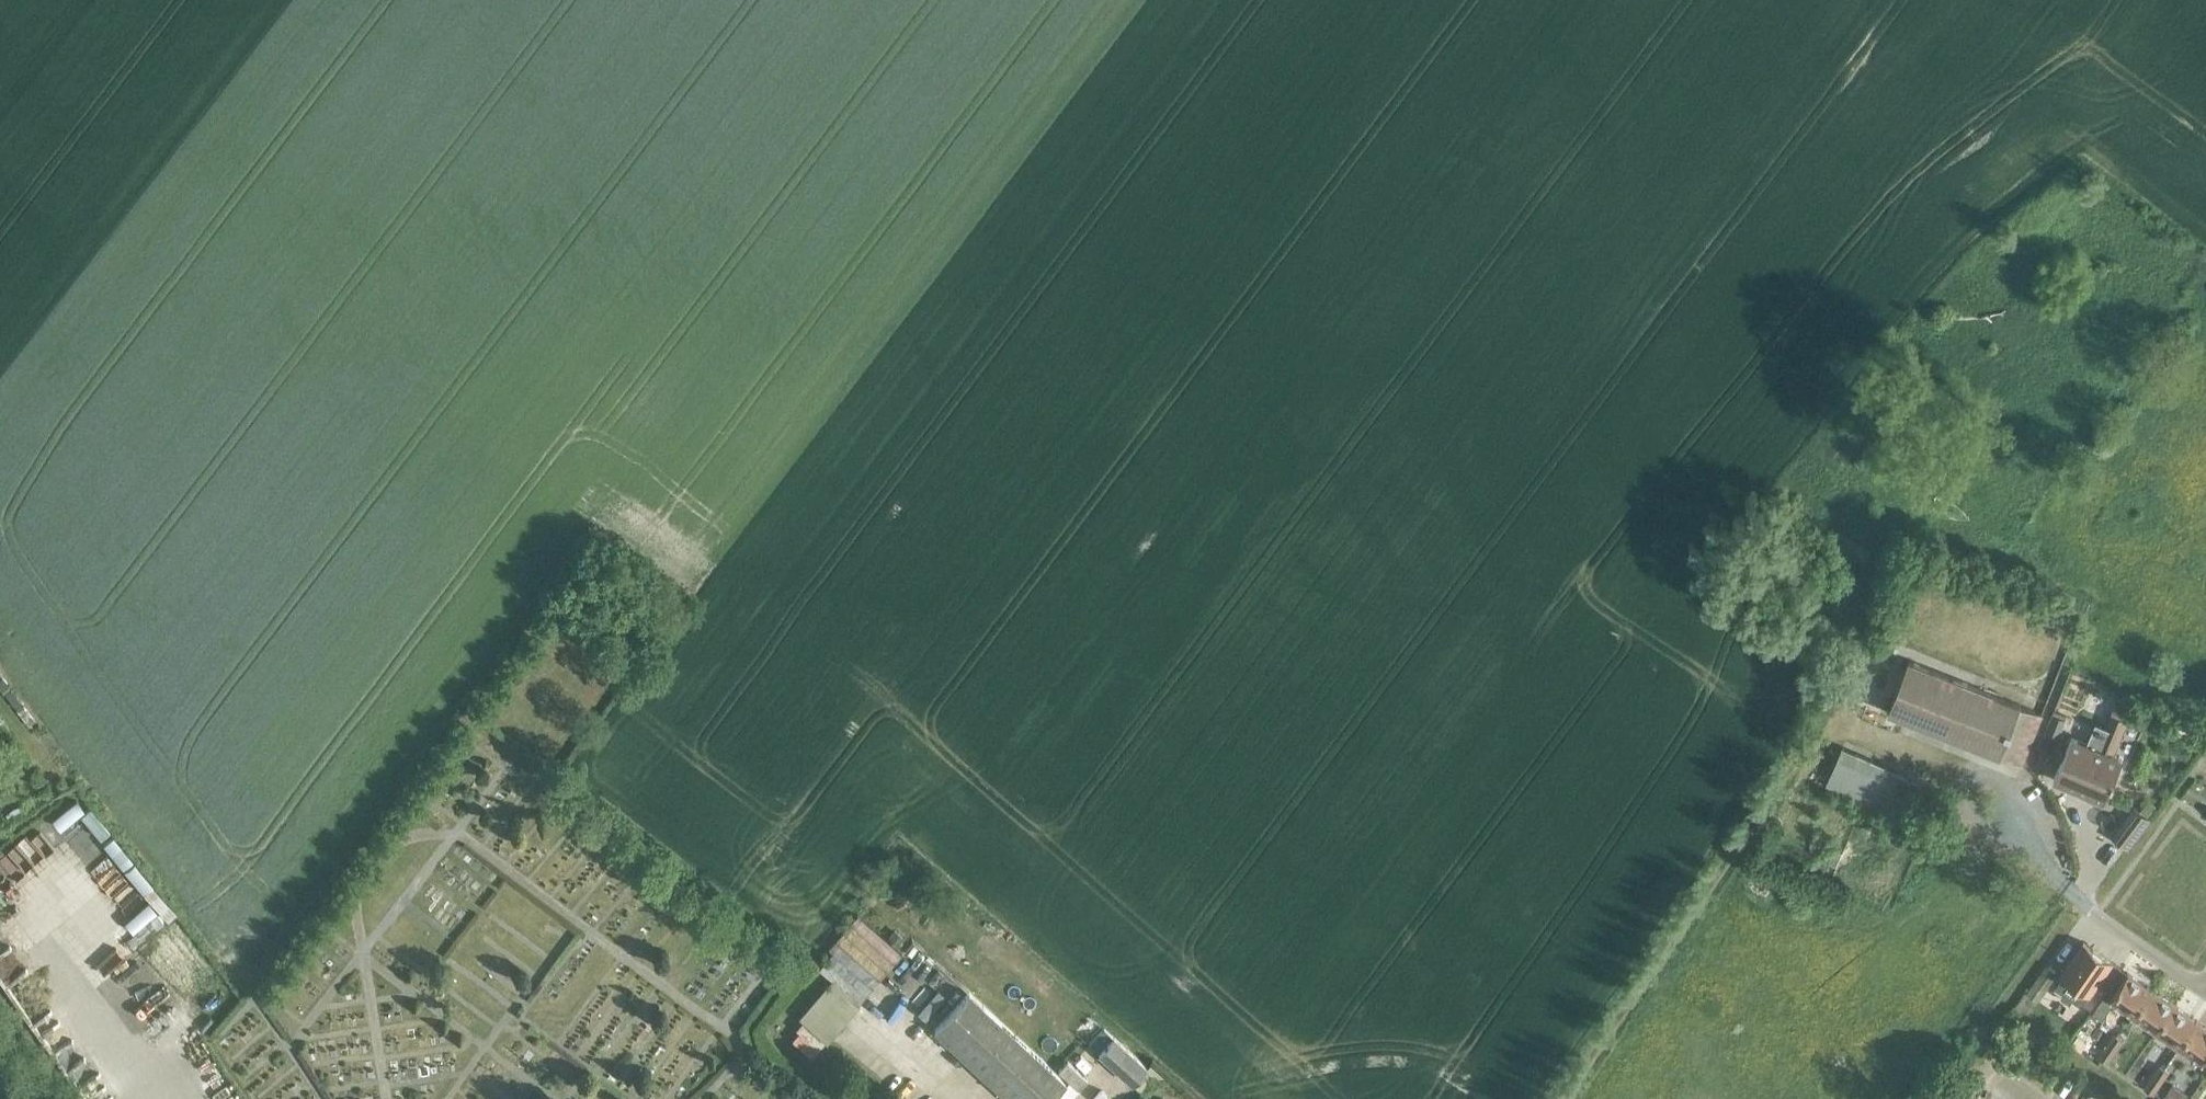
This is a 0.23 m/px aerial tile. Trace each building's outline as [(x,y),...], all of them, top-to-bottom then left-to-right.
[(1908,660),(1888,711),(2021,764),(2042,713),(1908,660)] [(2084,723),(2089,692),(2074,689),(2069,720),(2084,723)] [(2071,736),(2053,776),(2104,798),(2121,757),(2112,753),(2130,710),(2114,703),(2104,726),(2094,722),(2085,742),(2071,736)] [(2039,746),(2052,751),(2064,720),(2051,715),(2039,746)] [(1,736),(10,730),(0,717),(0,734),(1,736)] [(1892,791),(1899,774),(1900,772),(1842,747),(1826,783),(1884,808),(1892,791)] [(1920,784),(1899,774),(1892,791),(1912,800),(1920,784)] [(2112,835),(2127,846),(2148,817),(2133,806),(2112,835)] [(2083,940),(2060,974),(2061,975),(2053,986),(2061,992),(2058,995),(2067,1001),(2069,998),(2077,1003),(2085,992),(2087,993),(2110,960),(2083,940)] [(2046,964),(2026,992),(2038,1000),(2058,973),(2046,964)] [(2132,1013),(2149,987),(2126,971),(2108,997),(2132,1013)] [(859,1002),(831,978),(798,1016),(826,1040),(859,1002)] [(2172,1003),(2149,987),(2132,1013),(2154,1029),(2172,1003)] [(935,1029),(1011,1098),(1070,1098),(1080,1088),(1070,1079),(1068,1081),(970,991),(935,1029)] [(2195,1018),(2172,1003),(2154,1029),(2177,1044),(2195,1018)] [(2177,1044),(2201,1060),(2205,1052),(2205,1026),(2195,1018),(2177,1044)] [(1089,1043),(1132,1082),(1147,1066),(1103,1027),(1089,1043)] [(2106,1044),(2114,1050),(2122,1038),(2114,1033),(2106,1044)] [(2114,1050),(2106,1044),(2098,1056),(2106,1061),(2114,1050)] [(2152,1076),(2160,1081),(2168,1070),(2160,1064),(2152,1076)] [(2160,1081),(2152,1076),(2144,1087),(2152,1092),(2160,1081)] [(2163,1095),(2169,1098),(2182,1098),(2186,1094),(2171,1084),(2163,1095)] [(1954,1085),(1945,1098),(1976,1098),(1954,1085)]
